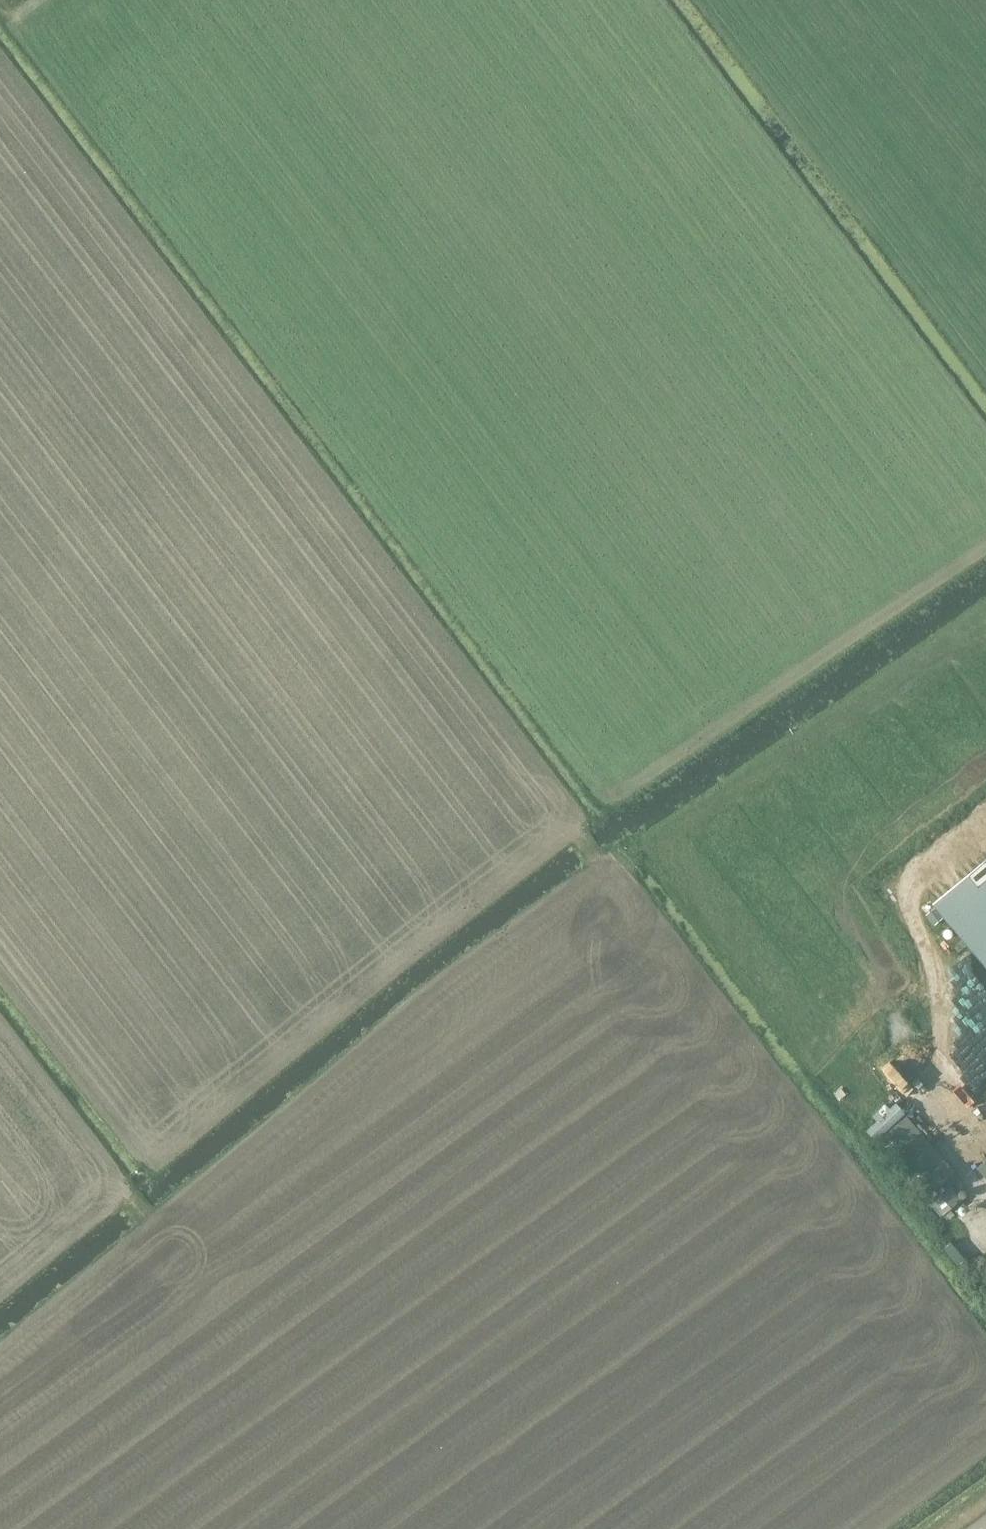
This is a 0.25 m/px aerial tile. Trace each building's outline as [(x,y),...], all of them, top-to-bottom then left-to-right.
[(934,902),(985,964),(985,859),(934,902)] [(932,908),(924,914),(933,925),(941,918),(932,908)] [(895,1124),(874,1142),(940,1218),(960,1198),(895,1124)] [(975,1168),(985,1180),(985,1158),(975,1168)]
